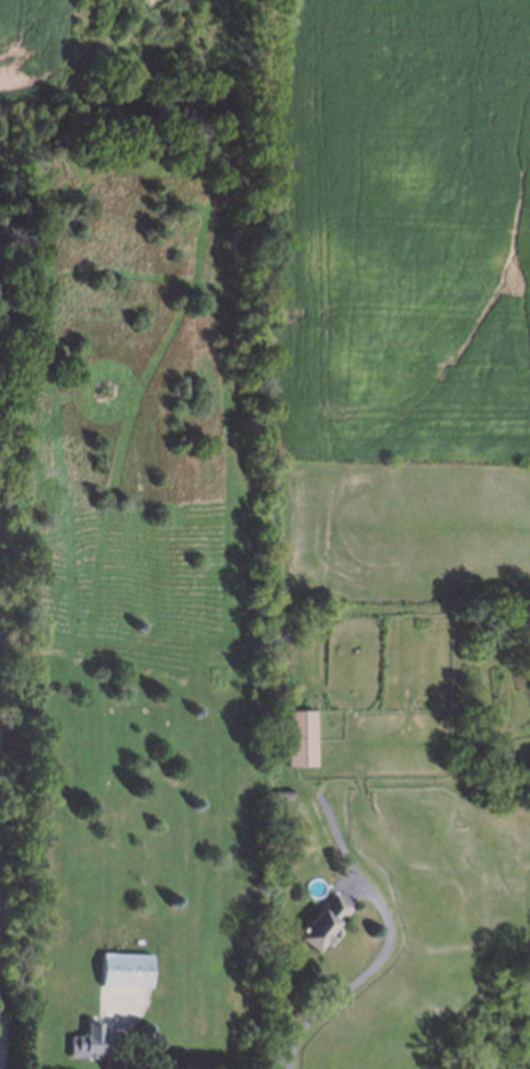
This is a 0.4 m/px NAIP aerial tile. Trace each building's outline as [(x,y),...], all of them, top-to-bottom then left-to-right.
[(284,710),(313,710),(313,765),(285,765),(284,710)] [(287,933),(325,888),(349,908),(311,954),(287,933)] [(148,985),(99,982),(101,952),(149,954),(148,985)] [(99,1050),(83,1049),(83,1045),(74,1045),(76,1035),(84,1036),(85,1022),(101,1023),(99,1050)]
